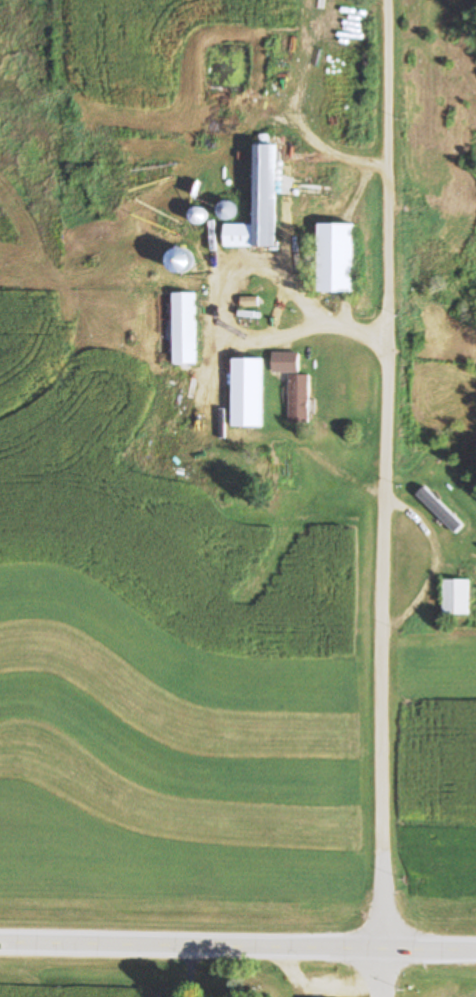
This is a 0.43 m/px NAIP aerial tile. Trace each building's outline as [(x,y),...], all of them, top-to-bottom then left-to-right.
[(275,248),(275,146),(253,146),(253,226),(225,226),(225,248),(275,248)] [(354,226),(317,226),(317,294),(354,294),(354,226)] [(196,365),(196,294),(173,294),(173,365),(196,365)] [(299,353),(272,353),(272,373),(299,373),(299,353)] [(267,428),(267,369),(237,369),(237,428),(267,428)] [(309,425),(309,376),(290,376),(290,425),(309,425)] [(465,526),(426,488),(418,496),(456,534),(465,526)] [(443,615),(470,615),(470,580),(443,580),(443,615)]
